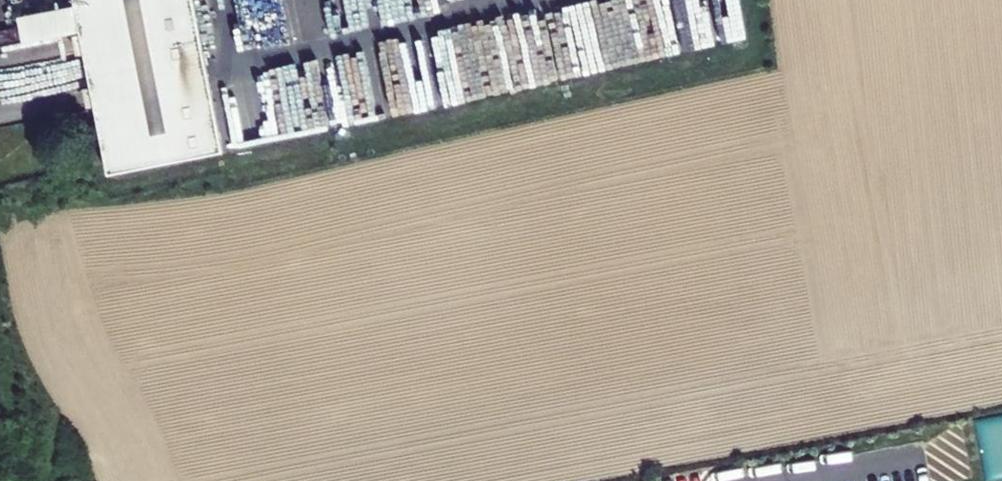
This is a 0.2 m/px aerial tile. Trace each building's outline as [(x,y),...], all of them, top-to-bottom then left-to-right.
[(72,7),(105,177),(223,154),(192,0),(71,0),(72,7)]
